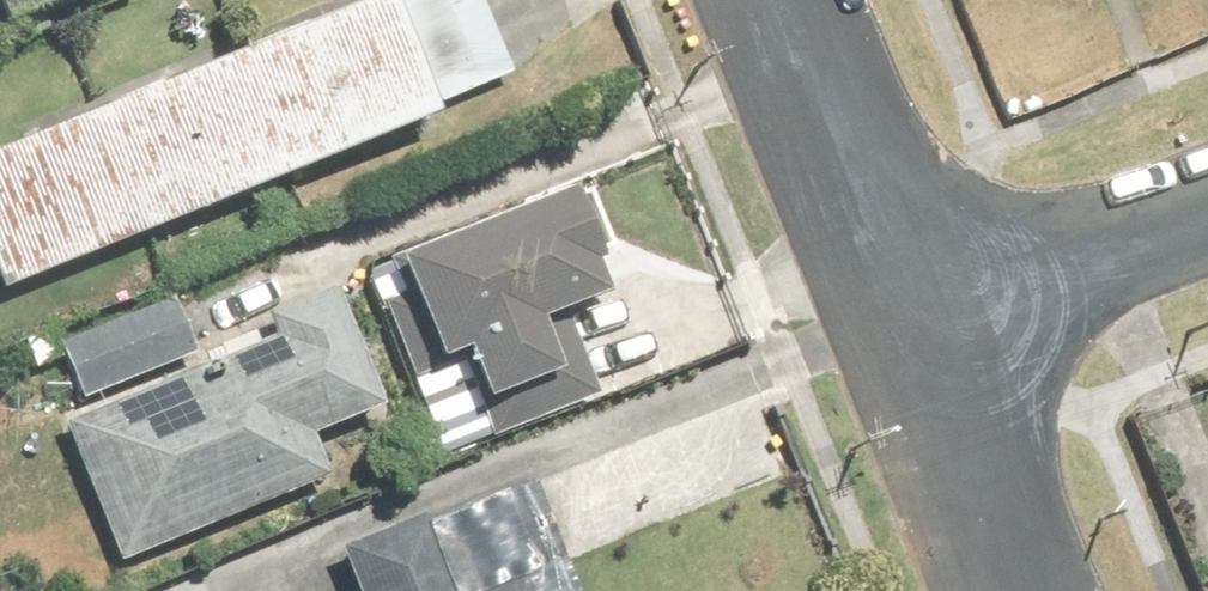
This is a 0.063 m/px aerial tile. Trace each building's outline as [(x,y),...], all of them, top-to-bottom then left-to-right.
[(0,127),(0,276),(5,290),(541,98),(506,0),(354,0),(0,127)] [(10,28),(76,0),(0,0),(0,5),(10,28)] [(440,358),(471,457),(590,398),(563,312),(625,281),(592,177),(389,279),(417,369),(440,358)] [(53,426),(122,578),(403,450),(334,298),(53,426)] [(543,536),(430,585),(407,533),(335,565),(346,590),(567,590),(543,536)]
